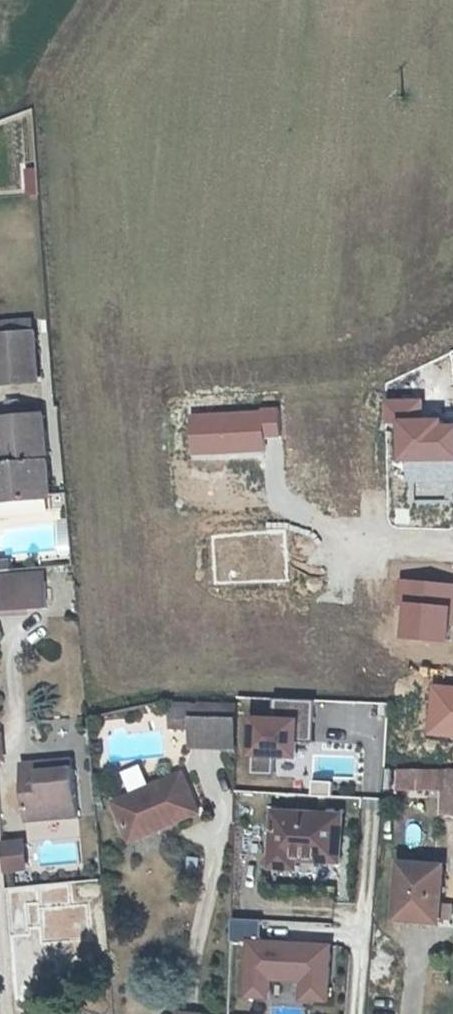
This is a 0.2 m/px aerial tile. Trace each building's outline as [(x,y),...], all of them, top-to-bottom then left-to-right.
[(39,168),(25,168),(27,194),(40,193),(39,168)] [(49,373),(45,322),(0,325),(0,329),(4,375),(49,373)] [(5,401),(9,446),(0,447),(0,482),(12,481),(58,478),(50,397),(5,401)] [(52,574),(51,567),(46,564),(0,567),(0,575),(0,577),(52,574)] [(2,603),(53,600),(52,574),(0,577),(2,603)] [(205,715),(225,716),(241,716),(241,701),(206,698),(205,715)] [(224,743),(225,716),(205,715),(197,714),(196,742),(224,743)] [(241,716),(225,716),(224,743),(239,744),(241,716)] [(287,721),(255,720),(253,775),(277,776),(279,757),(300,758),(302,722),(287,721)] [(62,767),(80,764),(80,753),(60,755),(62,767)] [(60,755),(29,757),(33,815),(84,812),(80,764),(62,767),(60,755)] [(144,831),(211,803),(194,764),(127,793),(144,831)] [(407,766),(406,785),(449,787),(447,812),(452,812),(452,768),(407,766)] [(303,861),(347,861),(348,816),(282,814),(282,870),(303,870),(303,861)] [(29,836),(9,837),(12,862),(31,861),(29,836)] [(446,919),(450,865),(409,862),(404,916),(446,919)] [(334,948),(251,944),(249,1001),(331,1005),(334,948)]
